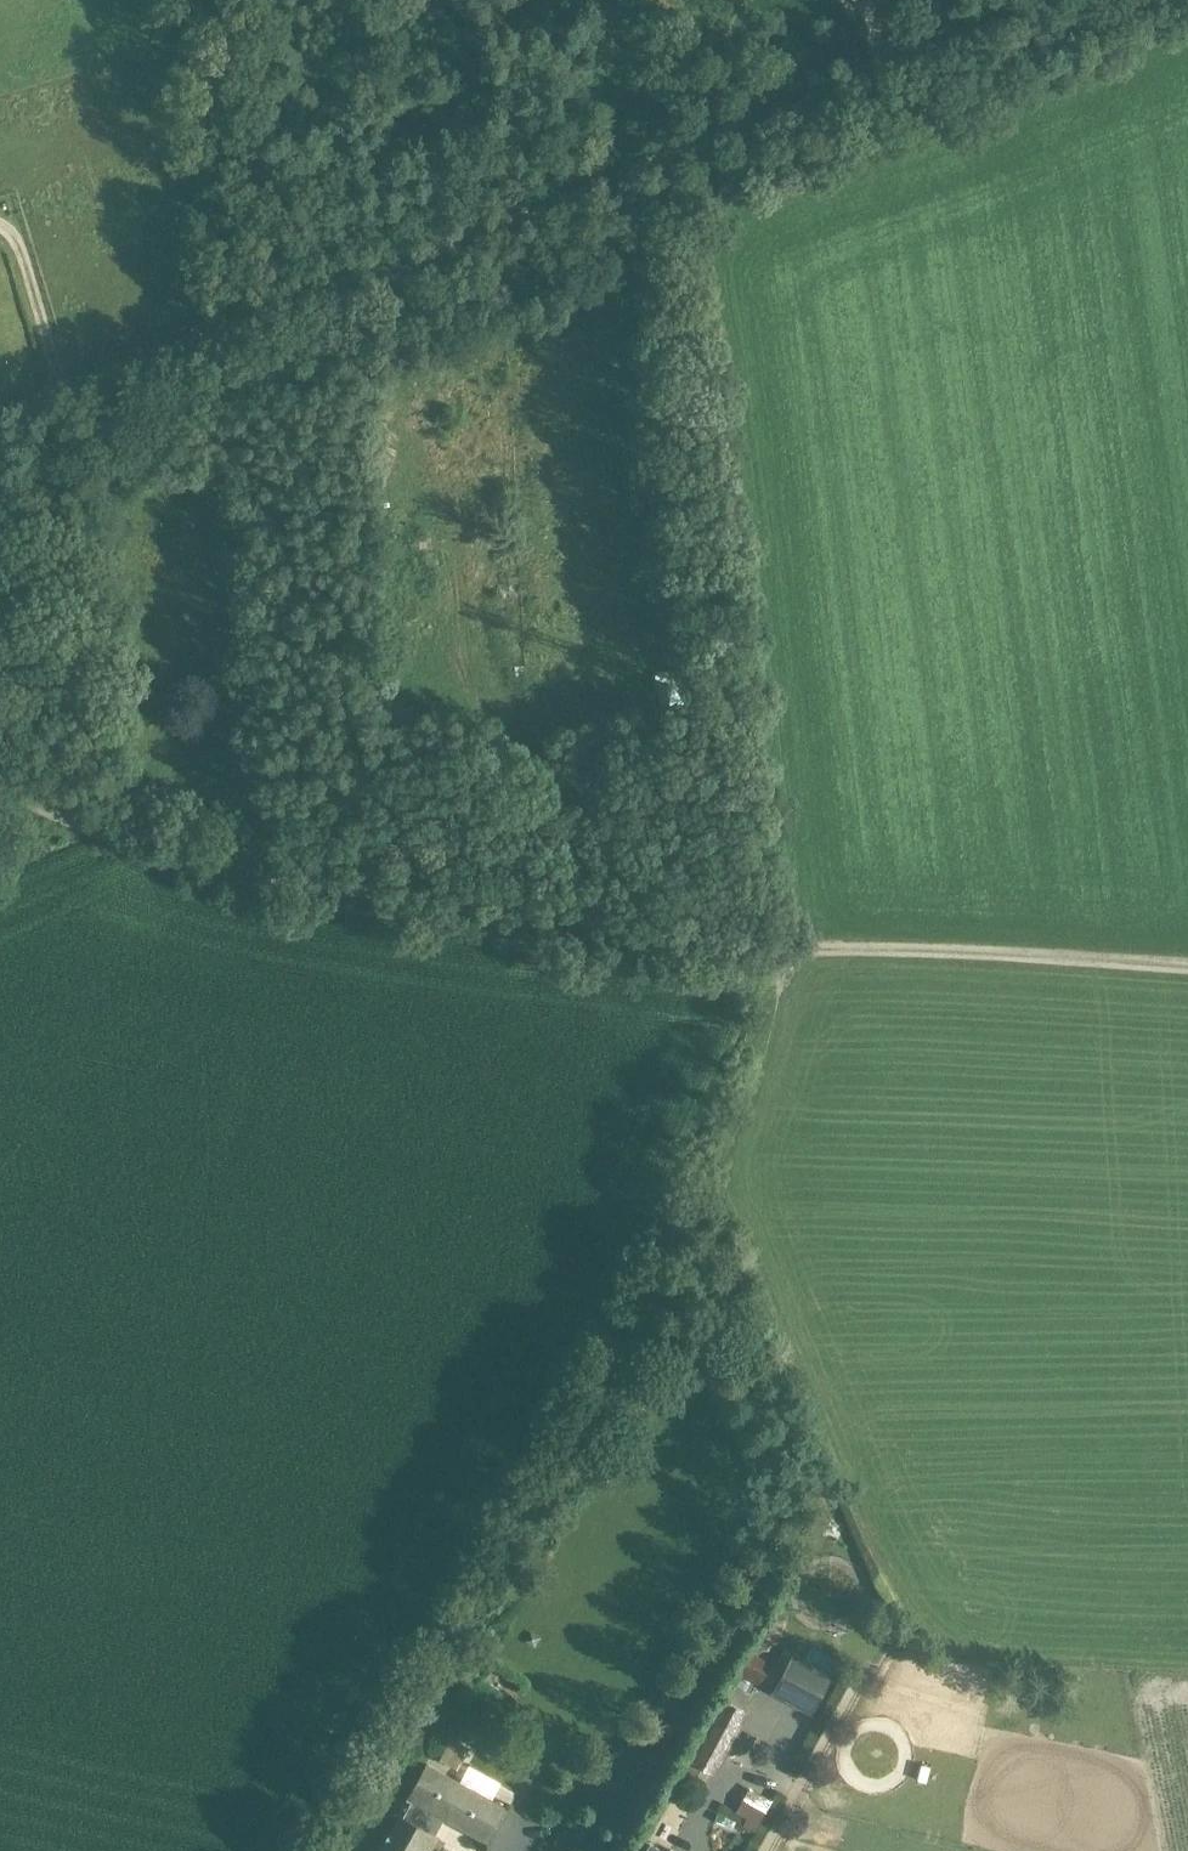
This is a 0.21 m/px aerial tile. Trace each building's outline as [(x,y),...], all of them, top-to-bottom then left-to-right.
[(10,192),(0,157),(0,194),(10,192)] [(835,1673),(795,1652),(783,1673),(749,1653),(738,1674),(759,1685),(761,1682),(775,1689),(772,1695),(812,1716),(835,1673)] [(719,1701),(687,1763),(714,1777),(746,1715),(719,1701)] [(435,1768),(428,1764),(406,1802),(439,1820),(487,1846),(507,1808),(492,1800),(501,1784),(468,1766),(475,1754),(452,1741),(435,1768)] [(406,1802),(380,1850),(432,1850),(438,1840),(431,1836),(439,1820),(406,1802)]
